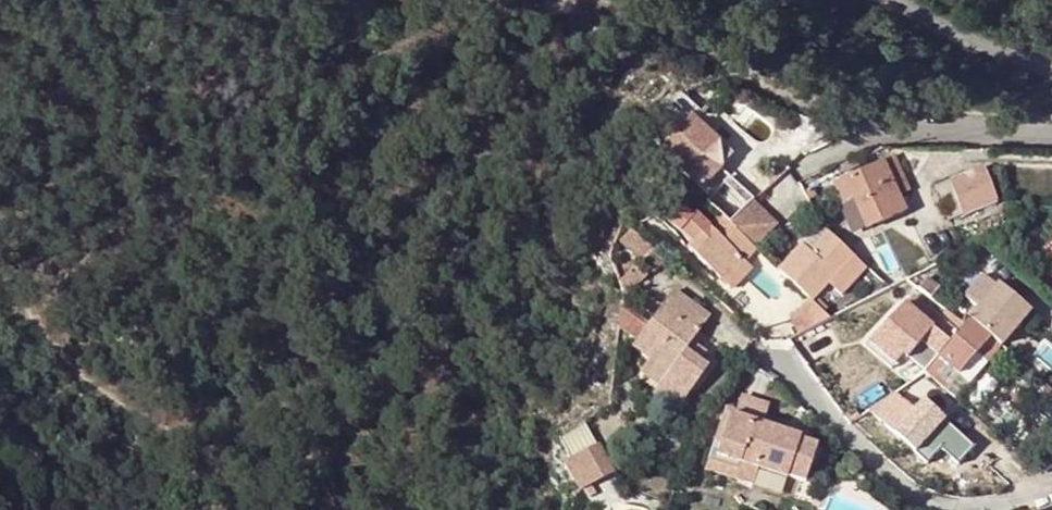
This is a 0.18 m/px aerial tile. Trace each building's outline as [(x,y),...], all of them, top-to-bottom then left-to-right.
[(665,145),(658,152),(698,190),(718,169),(707,158),(718,146),(690,119),(688,121),(679,112),(657,137),(665,145)] [(893,159),(883,164),(888,175),(898,170),(893,159)] [(834,185),(842,203),(851,199),(866,229),(904,211),(897,195),(907,190),(898,170),(888,175),(883,164),(834,185)] [(981,170),(937,186),(950,219),(993,203),(981,170)] [(851,199),(842,203),(856,233),(866,229),(851,199)] [(687,249),(719,279),(740,258),(694,215),(683,227),(696,240),(687,249)] [(776,270),(811,302),(853,257),(827,233),(809,252),(800,245),(776,270)] [(740,258),(719,279),(730,289),(750,268),(740,258)] [(976,309),(968,320),(998,345),(1028,310),(997,284),(995,286),(981,275),(962,297),(976,309)] [(926,277),(917,287),(929,298),(938,288),(926,277)] [(624,286),(619,290),(621,298),(629,291),(624,286)] [(631,318),(622,331),(636,341),(632,348),(668,374),(709,318),(673,292),(645,329),(631,318)] [(963,326),(942,308),(936,315),(911,296),(875,334),(888,346),(891,348),(896,342),(906,350),(915,340),(937,357),(963,326)] [(620,310),(618,328),(622,331),(631,318),(620,310)] [(927,376),(932,380),(946,364),(957,374),(975,354),(984,361),(998,345),(968,320),(963,326),(937,357),(923,372),(927,376)] [(828,348),(828,346),(828,343),(827,342),(825,340),(823,340),(821,340),(819,341),(818,342),(817,344),(817,346),(818,348),(819,350),(821,351),(823,351),(825,350),(827,349),(828,348)] [(891,348),(888,346),(883,352),(895,363),(906,350),(896,342),(891,348)] [(928,379),(927,376),(924,375),(921,376),(919,378),(919,381),(922,384),(925,384),(928,382),(928,379)] [(734,416),(761,426),(769,404),(741,394),(734,416)] [(799,438),(761,426),(734,416),(732,416),(734,409),(726,406),(704,470),(734,480),(740,464),(785,479),(786,477),(803,483),(816,446),(798,440),(799,438)] [(936,438),(913,423),(899,444),(919,465),(936,438)] [(583,426),(560,443),(570,464),(596,450),(583,426)] [(596,450),(570,464),(564,468),(578,493),(610,475),(596,450)]
